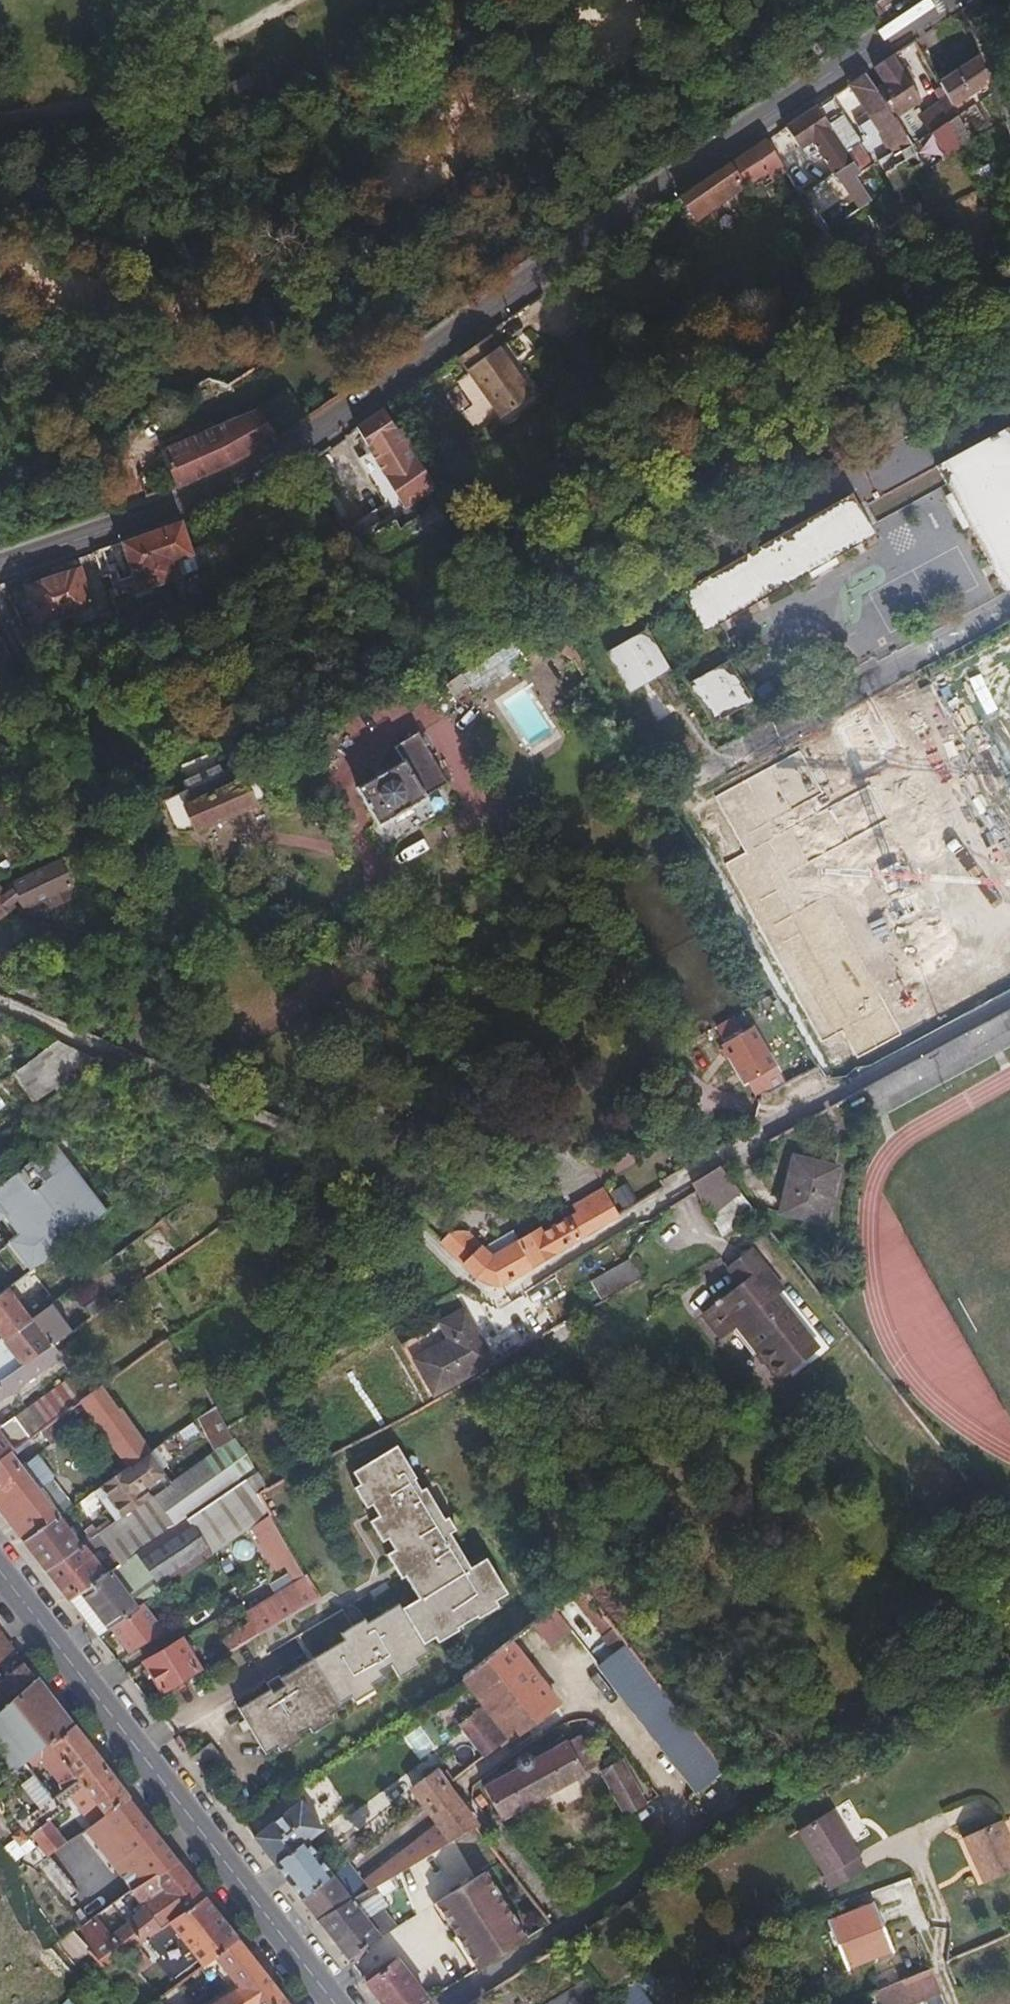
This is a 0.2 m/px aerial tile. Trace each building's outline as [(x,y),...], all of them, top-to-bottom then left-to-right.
[(918,101),(899,73),(904,69),(892,53),(872,66),(884,82),(874,89),(894,118),(918,101)] [(985,83),(973,62),(937,84),(945,99),(949,105),(985,83)] [(894,118),(874,89),(863,73),(846,85),(857,101),(867,117),(856,125),(864,138),(876,129),(882,125),(899,151),(912,144),(902,129),(894,118)] [(840,113),(857,101),(846,85),(829,96),(840,113)] [(840,113),(829,96),(816,105),(844,148),(858,140),(840,113)] [(915,149),(948,123),(956,116),(949,105),(945,99),(902,129),(912,144),(915,149)] [(844,148),(816,105),(785,127),(800,149),(803,147),(802,146),(816,137),(820,145),(836,171),(852,160),(844,148)] [(970,140),(958,114),(956,116),(948,123),(958,146),(970,140)] [(899,151),(882,125),(876,129),(889,147),(893,155),(899,151)] [(806,154),(820,145),(816,137),(802,146),(803,147),(806,154)] [(781,163),(767,139),(681,195),(697,219),(770,169),(775,176),(785,169),(781,163)] [(808,181),(793,155),(781,163),(785,169),(796,189),(808,181)] [(994,174),(989,163),(969,171),(974,182),(994,174)] [(490,334),(459,357),(501,419),(534,396),(490,334)] [(209,399),(223,393),(223,391),(229,387),(221,374),(210,372),(194,381),(166,400),(178,418),(197,406),(209,399)] [(220,465),(255,450),(284,430),(270,410),(264,414),(258,406),(236,419),(224,425),(165,448),(178,482),(220,465)] [(432,488),(383,407),(357,426),(371,449),(367,451),(383,478),(387,475),(406,505),(432,488)] [(1009,589),(1009,425),(942,462),(1009,589)] [(346,495),(320,452),(306,462),(332,505),(342,499),(346,504),(350,502),(356,512),(371,502),(360,486),(346,495)] [(102,474),(85,481),(92,498),(110,491),(102,474)] [(858,490),(681,584),(703,625),(880,531),(858,490)] [(186,575),(180,558),(197,553),(184,518),(122,540),(141,591),(186,575)] [(202,569),(197,553),(180,558),(186,575),(202,569)] [(79,567),(29,584),(42,620),(93,602),(79,567)] [(201,615),(200,610),(197,601),(183,605),(184,608),(171,612),(174,623),(201,615)] [(165,626),(160,616),(146,620),(143,614),(123,620),(128,638),(165,626)] [(651,625),(607,649),(629,690),(673,665),(651,625)] [(591,663),(573,632),(521,637),(513,642),(525,661),(547,647),(573,655),(580,669),(591,663)] [(475,694),(525,661),(513,642),(463,674),(470,685),(475,694)] [(734,656),(691,679),(714,720),(756,698),(734,656)] [(470,685),(463,674),(451,681),(450,679),(444,683),(452,696),(470,685)] [(404,757),(359,785),(380,821),(427,794),(426,791),(447,779),(416,729),(395,742),(404,757)] [(185,787),(161,799),(173,827),(189,831),(267,795),(250,758),(225,769),(221,763),(186,779),(185,787)] [(44,894),(48,902),(67,891),(63,884),(65,882),(53,862),(3,890),(2,888),(0,890),(0,916),(14,905),(12,902),(18,897),(24,906),(44,894)] [(1009,1026),(1009,1021),(1004,1010),(864,1087),(872,1102),(1009,1026)] [(774,1065),(753,1027),(723,1044),(735,1067),(745,1082),(751,1078),(774,1065)] [(63,1090),(93,1069),(62,1037),(13,1072),(35,1103),(59,1086),(63,1090)] [(786,1085),(774,1065),(751,1078),(761,1094),(766,1092),(770,1094),(786,1085)] [(823,1221),(832,1181),(824,1179),(828,1165),(791,1157),(781,1201),(778,1212),(823,1221)] [(51,1211),(22,1163),(2,1178),(0,1179),(0,1251),(51,1211)] [(832,1181),(836,1167),(828,1165),(824,1179),(832,1181)] [(721,1236),(753,1212),(753,1210),(727,1178),(718,1167),(690,1184),(719,1231),(721,1236)] [(559,1246),(618,1212),(602,1184),(572,1201),(576,1208),(538,1230),(542,1236),(550,1231),(559,1246)] [(99,1215),(80,1189),(66,1199),(86,1225),(99,1215)] [(496,1284),(559,1246),(550,1231),(542,1236),(538,1230),(536,1227),(516,1239),(488,1256),(491,1260),(480,1278),(496,1284)] [(488,1256),(480,1246),(464,1228),(453,1228),(439,1241),(475,1276),(480,1278),(491,1260),(488,1256)] [(488,1256),(516,1239),(510,1229),(480,1246),(488,1256)] [(783,1291),(749,1250),(727,1269),(740,1286),(743,1284),(761,1305),(773,1295),(776,1298),(783,1291)] [(601,1299),(639,1277),(628,1258),(590,1279),(601,1299)] [(24,1304),(44,1290),(39,1281),(18,1296),(24,1304)] [(29,1312),(24,1304),(18,1296),(10,1284),(0,1292),(0,1334),(1,1336),(2,1337),(32,1315),(29,1312)] [(776,1298),(773,1295),(761,1305),(743,1284),(740,1286),(704,1314),(723,1338),(735,1328),(778,1381),(818,1350),(776,1298)] [(56,1339),(71,1329),(49,1298),(29,1312),(32,1315),(2,1337),(21,1364),(56,1339)] [(491,1362),(464,1310),(403,1343),(430,1394),(491,1362)] [(21,1364),(2,1337),(1,1336),(0,1336),(0,1379),(21,1364)] [(60,1355),(57,1350),(62,1346),(56,1339),(21,1364),(0,1379),(0,1399),(60,1355)] [(155,1447),(124,1404),(122,1405),(105,1381),(81,1398),(129,1466),(150,1451),(155,1447)] [(55,1417),(41,1399),(0,1429),(0,1457),(13,1448),(42,1426),(55,1417)] [(234,1435),(217,1403),(198,1416),(217,1447),(234,1435)] [(50,1437),(70,1421),(62,1412),(55,1417),(42,1426),(50,1437)] [(240,1445),(234,1435),(217,1447),(215,1448),(222,1458),(240,1445)] [(239,1707),(267,1754),(431,1656),(425,1644),(455,1626),(458,1629),(479,1616),(477,1611),(509,1592),(487,1556),(470,1565),(450,1532),(456,1527),(449,1514),(445,1516),(426,1484),(422,1487),(415,1477),(417,1475),(397,1443),(352,1470),(377,1513),(373,1515),(393,1549),(388,1552),(404,1579),(408,1577),(420,1598),(404,1608),(401,1604),(370,1623),(366,1617),(341,1632),(345,1639),(282,1677),(280,1675),(268,1682),(271,1687),(239,1707)] [(41,1485),(55,1474),(37,1451),(23,1461),(13,1448),(0,1457),(0,1506),(26,1540),(63,1514),(41,1485)] [(187,1517),(239,1481),(222,1458),(215,1448),(154,1493),(151,1495),(174,1525),(187,1517)] [(146,1484),(165,1469),(150,1451),(129,1466),(104,1484),(126,1514),(151,1495),(154,1493),(146,1484)] [(255,1525),(276,1512),(254,1472),(239,1481),(187,1517),(212,1555),(255,1525)] [(77,1503),(55,1474),(41,1485),(63,1514),(77,1503)] [(123,1560),(174,1525),(151,1495),(126,1514),(102,1531),(123,1560)] [(296,1547),(276,1512),(255,1525),(276,1559),(296,1547)] [(92,1539),(87,1532),(80,1536),(63,1514),(26,1540),(49,1570),(86,1543),(92,1539)] [(212,1555),(187,1517),(174,1525),(123,1560),(109,1569),(125,1589),(137,1605),(145,1600),(212,1555)] [(106,1571),(86,1543),(49,1570),(69,1596),(106,1571)] [(312,1574),(296,1547),(276,1559),(279,1564),(289,1560),(301,1579),(312,1574)] [(125,1589),(109,1569),(106,1571),(69,1596),(85,1616),(125,1589)] [(233,1649),(325,1595),(312,1574),(301,1579),(252,1610),(256,1617),(225,1635),(233,1649)] [(631,1646),(582,1583),(569,1593),(608,1644),(618,1656),(631,1646)] [(110,1624),(137,1605),(125,1589),(85,1616),(98,1633),(110,1624)] [(127,1648),(164,1626),(145,1600),(137,1605),(110,1624),(127,1648)] [(548,1645),(569,1628),(552,1606),(531,1622),(548,1645)] [(0,1630),(0,1661),(14,1649),(0,1630)] [(164,1689),(202,1667),(183,1637),(146,1659),(164,1689)] [(556,1699),(509,1639),(461,1676),(483,1702),(508,1735),(556,1699)] [(724,1770),(631,1646),(618,1656),(604,1667),(698,1790),(724,1770)] [(36,1677),(25,1662),(0,1683),(0,1708),(36,1677)] [(36,1677),(0,1708),(0,1773),(2,1776),(36,1749),(49,1738),(51,1740),(72,1724),(36,1677)] [(508,1735),(483,1702),(459,1721),(485,1755),(508,1735)] [(130,1794),(74,1722),(72,1724),(51,1740),(49,1738),(36,1749),(92,1822),(99,1817),(127,1795),(130,1794)] [(347,1809),(432,1755),(414,1727),(329,1781),(347,1809)] [(595,1763),(578,1732),(532,1757),(532,1752),(530,1748),(528,1747),(526,1746),(521,1746),(518,1748),(515,1752),(515,1756),(517,1760),(521,1764),(486,1784),(501,1815),(595,1763)] [(205,1773),(224,1758),(211,1741),(192,1756),(205,1773)] [(619,1756),(599,1769),(628,1811),(647,1797),(619,1756)] [(424,1802),(449,1783),(438,1767),(413,1787),(424,1802)] [(461,1801),(449,1783),(424,1802),(438,1820),(461,1801)] [(176,1858),(127,1795),(99,1817),(92,1822),(84,1828),(65,1837),(46,1852),(39,1857),(69,1895),(112,1861),(122,1873),(133,1887),(176,1858)] [(333,1874),(308,1841),(323,1829),(301,1800),(255,1837),(302,1897),(333,1874)] [(476,1821),(461,1801),(438,1820),(382,1865),(390,1875),(457,1833),(476,1821)] [(817,1864),(822,1879),(862,1866),(857,1852),(859,1851),(842,1802),(803,1816),(819,1863),(817,1864)] [(65,1837),(48,1816),(27,1828),(46,1852),(65,1837)] [(957,1837),(977,1883),(1009,1868),(1009,1847),(997,1818),(957,1837)] [(493,1845),(476,1821),(457,1833),(475,1856),(493,1845)] [(19,1828),(12,1834),(20,1845),(28,1839),(19,1828)] [(205,1896),(176,1858),(133,1887),(123,1894),(128,1901),(134,1896),(141,1905),(132,1917),(129,1914),(111,1932),(94,1913),(87,1918),(70,1929),(103,1967),(145,1938),(161,1927),(145,1904),(154,1898),(170,1920),(205,1896)] [(347,1893),(364,1880),(350,1860),(333,1874),(302,1897),(319,1920),(352,1899),(347,1893)] [(374,1885),(390,1875),(382,1865),(364,1880),(347,1893),(352,1899),(374,1885)] [(133,1887),(122,1873),(108,1884),(118,1897),(123,1894),(133,1887)] [(528,1934),(486,1873),(431,1907),(475,1969),(528,1934)] [(94,1913),(118,1897),(108,1884),(78,1905),(87,1918),(94,1913)] [(398,1928),(385,1910),(390,1906),(374,1885),(352,1899),(319,1920),(350,1958),(398,1928)] [(215,1957),(239,1940),(205,1896),(170,1920),(161,1927),(145,1938),(175,1978),(199,1961),(203,1966),(215,1957)] [(867,1902),(822,1919),(838,1966),(884,1950),(867,1902)] [(280,1992),(239,1940),(215,1957),(238,1986),(212,2003),(262,2003),(280,1992)] [(397,1958),(366,1980),(384,2003),(421,2003),(427,2000),(397,1958)] [(935,1990),(925,1967),(863,1991),(867,2003),(898,2003),(935,1990)] [(632,1977),(617,1986),(629,2003),(649,2003),(632,1977)] [(184,1980),(158,1999),(161,2003),(203,2003),(184,1980)] [(280,1992),(262,2003),(289,2003),(280,1992)]
